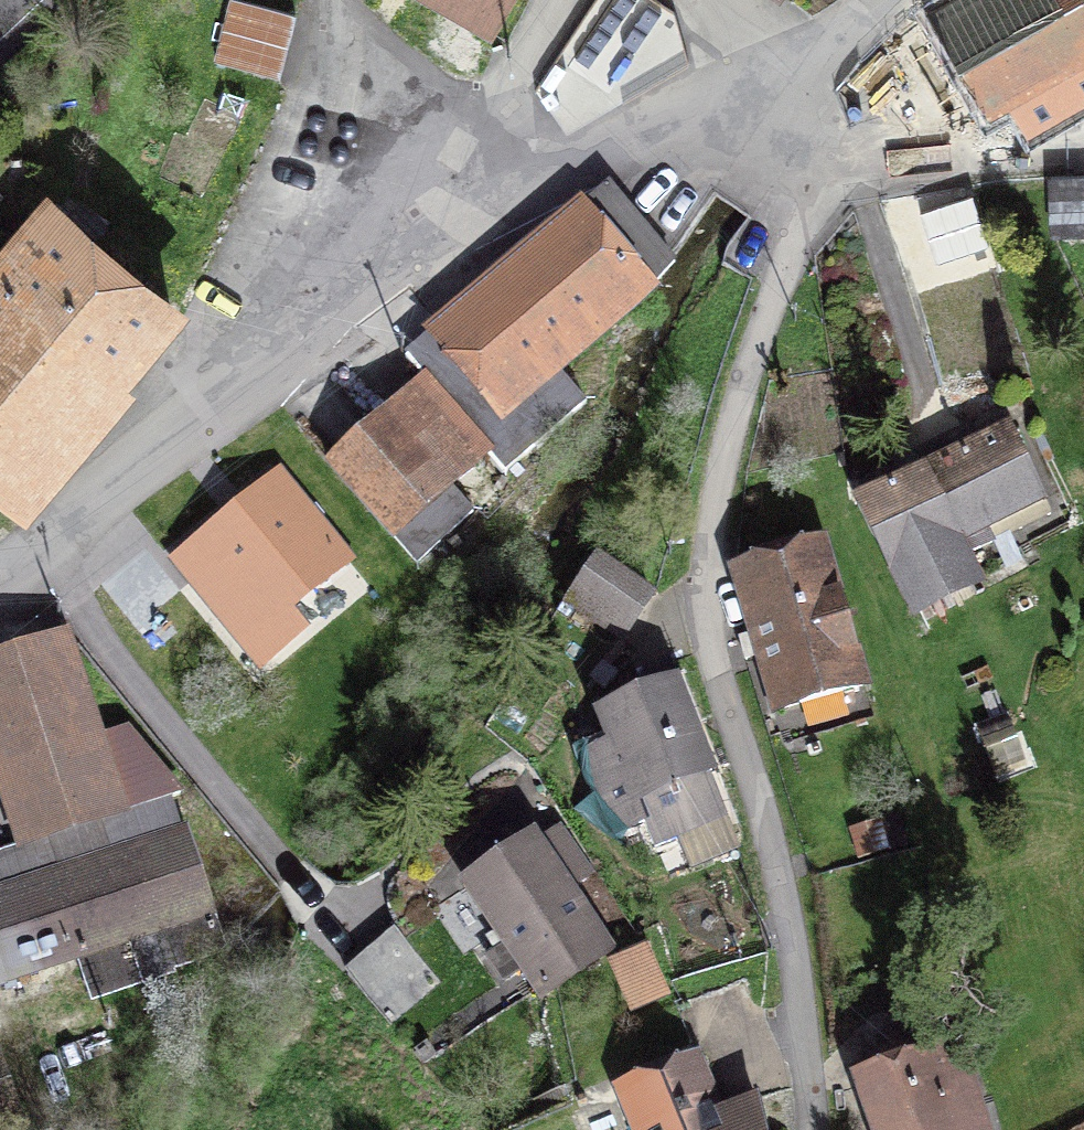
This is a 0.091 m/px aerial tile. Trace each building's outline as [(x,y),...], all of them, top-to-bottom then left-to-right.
[(295,14),(240,0),(231,0),(216,61),(279,77),(295,14)] [(493,32),(510,0),(436,0),(493,32)] [(1017,93),(1036,126),(1083,99),(1083,0),(954,0),(932,12),(988,109),(1017,93)] [(1050,177),(1053,235),(1083,233),(1083,175),(1050,177)] [(648,293),(674,263),(611,187),(405,359),(502,475),(586,404),(557,370),(648,293)] [(110,363),(121,372),(171,313),(44,206),(0,258),(0,271),(4,275),(0,280),(0,473),(11,482),(110,363)] [(1053,235),(1083,303),(1083,233),(1053,235)] [(386,413),(329,464),(416,563),(473,512),(386,413)] [(911,611),(979,578),(967,554),(992,542),(984,526),(1043,498),(1011,430),(858,505),(911,611)] [(259,659),(298,627),(282,608),(352,550),(290,470),(180,563),(259,659)] [(821,540),(734,567),(755,634),(740,639),(745,659),(761,654),(777,710),(865,684),(821,540)] [(598,556),(566,603),(619,638),(651,591),(598,556)] [(79,956),(93,998),(171,972),(169,968),(222,950),(185,833),(181,834),(169,798),(180,794),(126,731),(99,740),(65,636),(0,658),(0,779),(23,850),(0,858),(0,982),(79,956)] [(667,671),(645,680),(650,693),(601,714),(614,745),(590,754),(620,829),(646,819),(656,844),(680,834),(693,867),(738,848),(667,671)] [(607,951),(566,889),(588,874),(556,828),(471,884),(501,930),(489,938),(497,950),(488,956),(503,979),(525,965),(543,992),(607,951)] [(347,975),(391,1024),(440,982),(397,931),(347,975)] [(631,1009),(668,994),(646,945),(610,961),(631,1009)] [(902,1040),(886,1046),(894,1070),(857,1083),(873,1129),(987,1129),(961,1048),(952,1051),(944,1026),(916,1035),(907,1045),(902,1040)] [(619,1087),(637,1129),(764,1129),(756,1098),(719,1114),(696,1054),(619,1087)]
